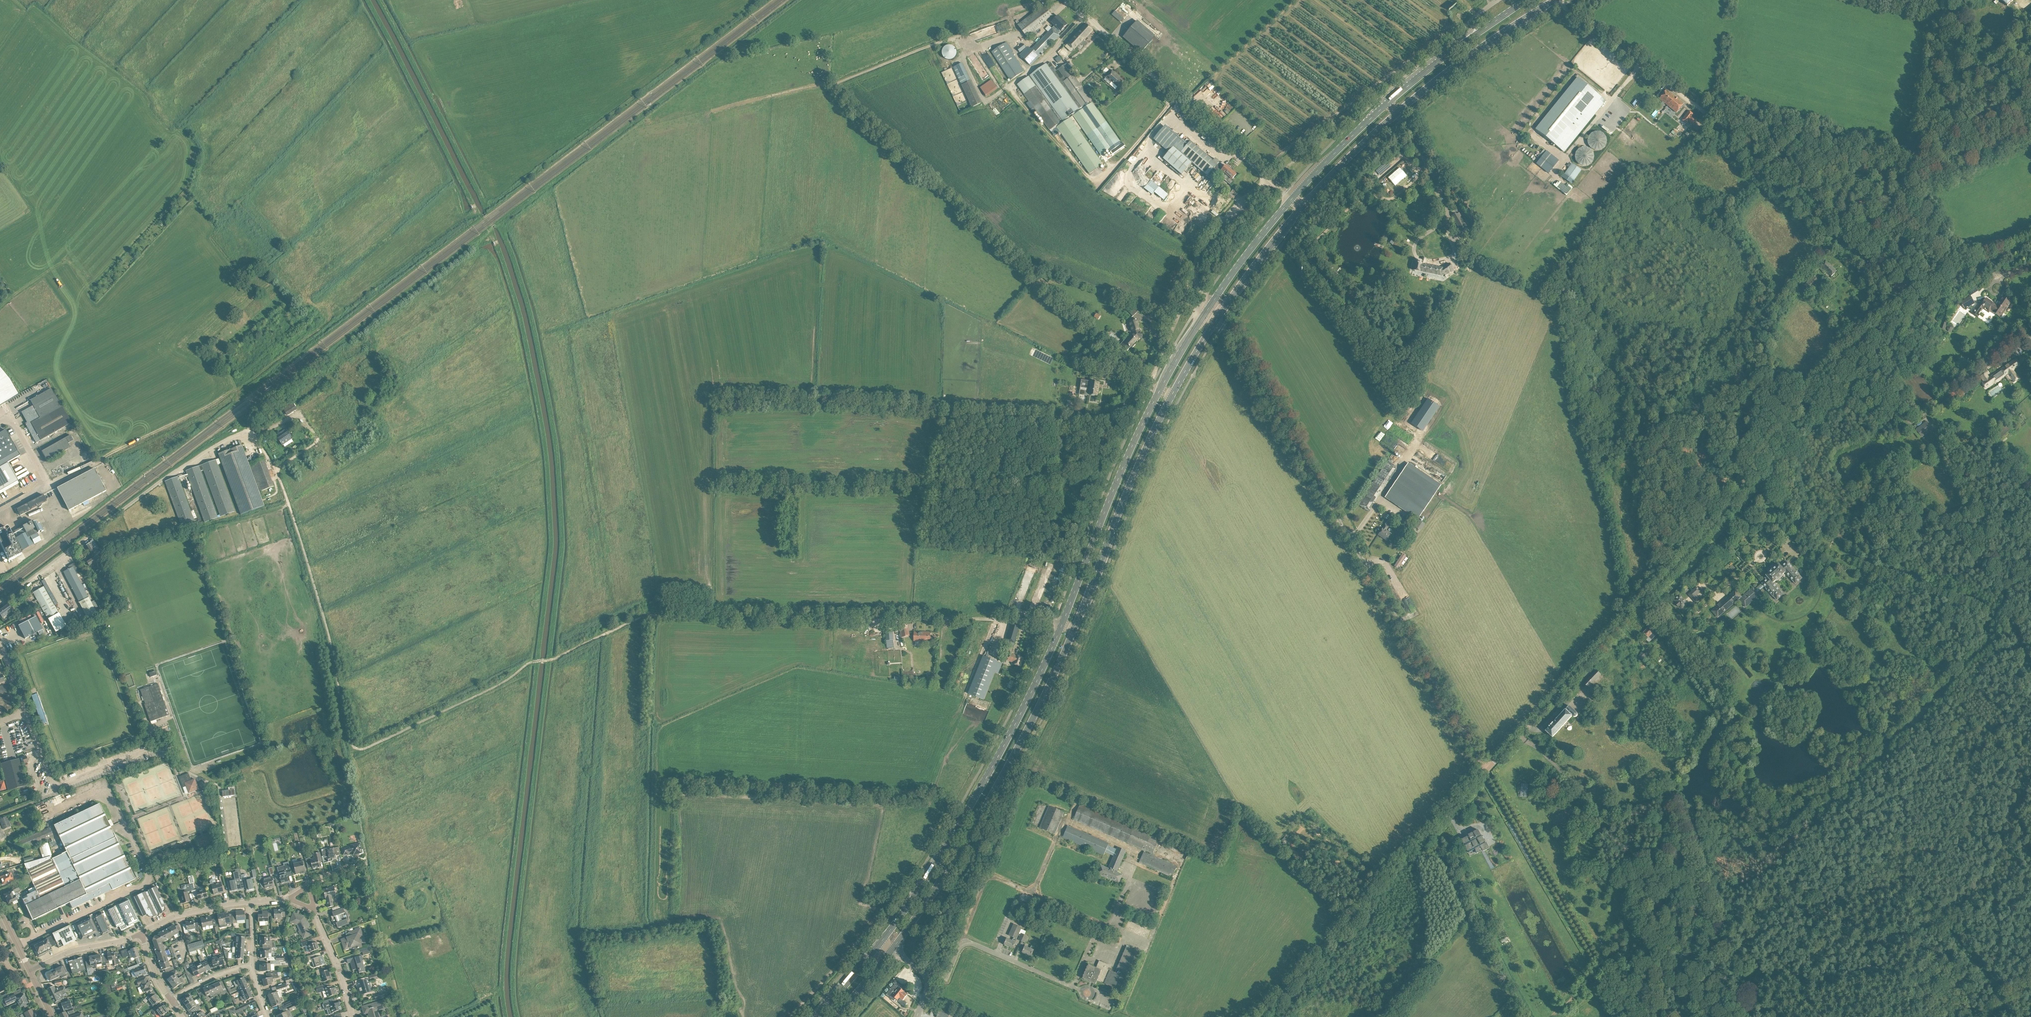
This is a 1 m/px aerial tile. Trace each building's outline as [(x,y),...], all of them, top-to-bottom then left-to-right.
[(1040,8),(1018,25),(1027,38),(1032,34),(1036,31),(1043,26),(1041,24),(1048,19),(1052,16),(1044,5),(1040,8)] [(1061,31),(1067,25),(1058,16),(1052,22),(1055,25),(1052,28),(1055,31),(1058,28),(1061,31)] [(1082,27),(1067,43),(1074,49),(1084,39),(1085,39),(1087,37),(1088,39),(1091,36),(1089,34),(1090,34),(1093,30),(1086,23),(1082,27)] [(1132,27),(1123,37),(1141,52),(1149,43),(1132,27)] [(1031,66),(1060,36),(1055,31),(1052,28),(1031,48),(1032,48),(1031,49),(1028,46),(1020,55),(1031,66)] [(1023,72),(1025,71),(1009,47),(1010,47),(1007,42),(1006,43),(1006,42),(991,52),(1010,80),(1023,72)] [(1023,43),(1017,48),(1020,52),(1026,47),(1023,43)] [(957,56),(953,44),(942,47),(945,59),(957,56)] [(1017,85),(1024,94),(1036,85),(1062,122),(1072,114),(1081,108),(1080,108),(1062,82),(1055,72),(1056,71),(1057,71),(1051,62),(1047,65),(1046,63),(1030,76),(1029,77),(1029,76),(1017,85)] [(953,67),(961,84),(970,80),(962,63),(953,67)] [(1056,71),(1055,72),(1063,82),(1080,108),(1090,101),(1092,100),(1066,64),(1059,69),(1057,71),(1056,71)] [(1108,74),(1105,77),(1108,80),(1111,82),(1109,84),(1115,89),(1118,87),(1120,84),(1123,81),(1111,70),(1108,74)] [(1605,100),(1577,77),(1535,129),(1563,152),(1605,100)] [(991,79),(980,87),(986,96),(998,88),(991,79)] [(1209,93),(1212,89),(1212,88),(1215,85),(1209,79),(1199,88),(1203,93),(1206,90),(1209,93)] [(1036,85),(1024,94),(1029,101),(1026,103),(1030,109),(1033,106),(1050,130),(1062,122),(1036,85)] [(1659,99),(1670,107),(1668,109),(1669,110),(1671,108),(1677,112),(1684,103),(1672,94),(1666,89),(1659,99)] [(1083,109),(1092,102),(1090,101),(1080,108),(1081,108),(1072,114),(1073,115),(1083,109)] [(1092,102),(1083,109),(1110,148),(1120,141),(1092,102)] [(1083,109),(1073,115),(1101,154),(1106,162),(1108,161),(1102,153),(1110,148),(1083,109)] [(1699,116),(1691,109),(1683,118),(1692,125),(1699,116)] [(1050,130),(1051,132),(1057,127),(1070,118),(1073,115),(1072,114),(1062,122),(1050,130)] [(1070,118),(1057,127),(1090,173),(1103,164),(1070,118)] [(1589,136),(1588,141),(1589,144),(1591,148),(1595,150),(1599,150),(1603,148),(1605,145),(1606,141),(1606,137),(1603,134),(1599,132),(1595,132),(1591,133),(1589,136)] [(1186,146),(1180,153),(1192,163),(1207,176),(1211,179),(1216,173),(1220,167),(1217,164),(1219,162),(1215,158),(1213,161),(1190,141),(1187,145),(1186,146)] [(1576,152),(1575,156),(1576,160),(1579,164),(1582,166),(1587,166),(1590,164),(1593,160),(1594,156),(1593,152),(1590,149),(1586,147),(1583,147),(1579,149),(1576,152)] [(1546,150),(1536,163),(1549,173),(1559,160),(1546,150)] [(1575,179),(1581,169),(1571,163),(1565,173),(1575,179)] [(1223,169),(1221,170),(1225,173),(1223,175),(1222,176),(1227,181),(1231,185),(1233,182),(1231,180),(1233,178),(1236,174),(1226,165),(1223,169)] [(1150,179),(1143,187),(1152,194),(1154,192),(1163,200),(1168,193),(1150,179)] [(1234,189),(1229,194),(1234,198),(1239,193),(1234,189)] [(1459,213),(1453,216),(1461,232),(1467,228),(1459,213)] [(1391,234),(1387,242),(1393,245),(1397,237),(1391,234)] [(1454,270),(1453,268),(1449,263),(1443,268),(1425,264),(1425,262),(1421,262),(1421,263),(1414,261),(1413,270),(1420,271),(1442,276),(1444,274),(1445,275),(1446,274),(1445,273),(1450,270),(1451,272),(1454,270)] [(1837,271),(1829,264),(1824,269),(1832,276),(1837,271)] [(1810,278),(1808,281),(1809,282),(1807,284),(1810,286),(1811,285),(1813,285),(1818,280),(1814,275),(1810,279),(1810,278)] [(1970,296),(1961,302),(1964,307),(1968,305),(1969,306),(1975,303),(1970,296)] [(1997,306),(1993,302),(1986,298),(1983,303),(1979,301),(1972,313),(1977,316),(1982,308),(1989,313),(1991,310),(1993,311),(1993,312),(2001,317),(2011,302),(2010,302),(2004,298),(2004,297),(2003,297),(1997,306)] [(1130,306),(1128,308),(1130,309),(1128,311),(1133,316),(1138,311),(1133,306),(1132,308),(1130,306)] [(1137,319),(1128,322),(1131,332),(1133,331),(1134,334),(1129,338),(1129,337),(1125,341),(1124,341),(1118,348),(1121,351),(1122,352),(1122,351),(1124,353),(1126,350),(1127,351),(1131,346),(1132,348),(1135,344),(1134,343),(1137,340),(1138,340),(1140,338),(1140,337),(1142,338),(1143,333),(1141,332),(1141,331),(1140,329),(1139,329),(1138,325),(1139,324),(1137,319)] [(1089,364),(1098,365),(1099,357),(1091,355),(1090,356),(1082,355),(1081,361),(1089,362),(1089,364)] [(2016,359),(1992,375),(1989,377),(1986,372),(1979,377),(1983,382),(1981,383),(1986,389),(2008,373),(2014,382),(2019,378),(2013,370),(2020,365),(2016,359)] [(6,402),(18,395),(16,390),(11,382),(0,369),(0,406),(6,402)] [(1099,382),(1089,381),(1081,380),(1078,400),(1087,401),(1088,395),(1090,396),(1090,394),(1097,395),(1098,387),(1099,387),(1099,383),(1099,382)] [(62,405),(51,388),(49,389),(34,398),(30,400),(33,405),(22,411),(29,424),(26,425),(36,443),(40,440),(71,422),(62,405)] [(287,407),(290,412),(296,408),(293,403),(287,407)] [(1917,429),(1922,437),(1927,433),(1928,434),(1930,433),(1929,432),(1933,429),(1927,421),(1917,429)] [(1996,434),(2000,440),(2013,430),(2008,424),(1996,434)] [(276,436),(278,439),(282,445),(293,438),(288,432),(286,429),(276,436)] [(7,462),(20,455),(18,451),(5,430),(0,433),(0,466),(7,462)] [(70,435),(46,449),(42,451),(47,461),(70,447),(68,443),(73,440),(70,435)] [(1385,436),(1382,443),(1399,452),(1403,445),(1385,436)] [(220,458),(240,515),(265,506),(249,461),(246,455),(242,444),(218,453),(220,458)] [(186,470),(187,473),(191,483),(205,522),(218,517),(205,483),(201,471),(204,470),(209,483),(221,517),(234,512),(224,483),(217,464),(220,463),(219,458),(199,466),(186,470)] [(249,463),(260,491),(274,486),(263,458),(249,463)] [(1369,511),(1396,467),(1386,461),(1359,505),(1369,511)] [(18,481),(7,462),(0,466),(0,491),(18,481)] [(1408,464),(1385,497),(1418,519),(1435,493),(1440,486),(1408,464)] [(74,507),(69,510),(106,490),(94,468),(57,488),(63,485),(74,507)] [(168,487),(183,528),(195,524),(180,481),(179,479),(178,477),(165,481),(165,482),(165,483),(166,483),(168,487)] [(17,509),(20,515),(38,506),(39,508),(41,506),(42,505),(42,503),(43,503),(47,501),(43,495),(17,509)] [(19,536),(16,538),(23,550),(41,540),(37,533),(40,531),(41,532),(43,531),(39,524),(37,525),(36,522),(32,524),(30,520),(22,524),(23,526),(15,530),(19,536)] [(1422,530),(1426,524),(1423,522),(1419,520),(1416,526),(1422,530)] [(21,555),(8,527),(3,529),(0,524),(0,553),(4,552),(8,561),(21,555)] [(1392,534),(1386,530),(1388,527),(1385,525),(1383,528),(1378,535),(1387,541),(1392,534)] [(96,552),(99,549),(98,548),(95,544),(92,546),(90,543),(86,546),(90,553),(91,552),(94,556),(86,561),(89,566),(97,561),(100,558),(96,552)] [(1402,554),(1395,566),(1398,568),(1406,557),(1402,554)] [(1737,597),(1746,607),(1759,595),(1757,592),(1765,586),(1767,588),(1766,588),(1773,596),(1774,596),(1777,600),(1783,594),(1773,583),(1776,580),(1783,575),(1783,574),(1786,572),(1796,584),(1802,578),(1800,575),(1800,574),(1798,572),(1797,572),(1796,571),(1796,570),(1794,568),(1793,568),(1788,561),(1781,567),(1779,564),(1776,567),(1769,572),(1770,573),(1766,575),(1769,578),(1763,583),(1763,584),(1755,591),(1753,590),(1743,599),(1736,591),(1721,603),(1720,603),(1718,605),(1718,606),(1713,611),(1718,617),(1735,602),(1734,600),(1737,597)] [(74,563),(68,566),(69,568),(63,571),(88,618),(98,615),(76,574),(79,573),(74,563)] [(33,592),(55,632),(66,626),(46,591),(43,586),(33,592)] [(1689,594),(1696,602),(1700,599),(1693,591),(1689,594)] [(1397,596),(1408,619),(1418,614),(1407,592),(1397,596)] [(1687,603),(1680,595),(1674,600),(1677,603),(1676,604),(1678,607),(1680,606),(1682,608),(1687,603)] [(26,599),(34,610),(37,608),(29,597),(26,599)] [(0,610),(0,614),(2,617),(3,617),(5,616),(5,615),(12,610),(8,604),(0,610)] [(44,632),(36,616),(18,625),(25,639),(38,632),(39,635),(44,632)] [(1007,640),(1005,640),(1004,645),(1014,648),(1015,643),(1020,625),(1012,622),(1007,640)] [(899,625),(900,630),(898,631),(899,637),(901,637),(909,635),(907,623),(899,625)] [(1644,632),(1648,637),(1652,640),(1657,634),(1649,627),(1644,632)] [(887,631),(886,631),(886,640),(894,639),(893,631),(887,631)] [(914,641),(930,641),(930,632),(914,632),(914,637),(914,641)] [(1640,653),(1641,653),(1639,656),(1643,659),(1649,653),(1645,648),(1640,653)] [(1010,653),(1008,660),(1009,661),(1010,660),(1014,661),(1014,662),(1013,664),(1021,666),(1024,658),(1017,655),(1017,656),(1010,653)] [(969,693),(983,699),(995,672),(998,673),(1002,663),(984,656),(969,693)] [(1601,675),(1597,670),(1584,683),(1589,688),(1601,675)] [(145,704),(144,704),(151,722),(167,716),(163,706),(166,705),(158,683),(140,690),(145,704)] [(36,694),(31,695),(41,724),(46,723),(46,724),(48,723),(37,692),(35,693),(36,694)] [(1576,717),(1578,715),(1578,713),(1570,706),(1566,709),(1546,731),(1553,737),(1573,716),(1574,717),(1576,717)] [(37,752),(30,755),(39,779),(46,777),(37,752)] [(1,764),(8,790),(19,787),(26,785),(18,759),(1,764)] [(179,777),(183,787),(186,785),(189,793),(197,789),(198,792),(207,789),(204,781),(197,784),(195,779),(192,780),(189,773),(179,777)] [(234,787),(228,787),(228,790),(222,790),(223,796),(235,795),(234,787)] [(1554,804),(1554,805),(1554,806),(1555,806),(1555,807),(1555,808),(1556,809),(1556,810),(1557,810),(1559,810),(1559,809),(1560,809),(1560,808),(1561,808),(1561,807),(1562,807),(1562,806),(1562,805),(1563,804),(1562,804),(1561,803),(1560,803),(1559,803),(1557,802),(1556,802),(1555,802),(1555,803),(1554,803),(1554,804)] [(23,899),(26,905),(32,920),(69,902),(72,908),(112,889),(112,890),(135,879),(117,841),(114,834),(102,810),(99,803),(54,825),(66,852),(52,859),(51,856),(24,864),(30,875),(35,886),(28,890),(30,893),(26,895),(23,897),(24,899),(23,899)] [(1159,839),(1081,803),(1074,818),(1152,854),(1159,839)] [(1064,812),(1049,806),(1040,828),(1055,834),(1064,812)] [(9,823),(7,817),(0,819),(0,821),(3,829),(7,828),(6,824),(9,823)] [(1109,843),(1068,824),(1063,836),(1104,855),(1105,852),(1114,856),(1117,849),(1108,845),(1109,843)] [(1467,837),(1466,836),(1461,839),(1463,844),(1464,843),(1465,845),(1464,846),(1467,850),(1469,853),(1475,850),(1476,853),(1481,851),(1480,847),(1483,851),(1489,848),(1486,842),(1483,843),(1486,841),(1482,835),(1481,836),(1480,835),(1481,835),(1479,832),(1478,829),(1473,832),(1473,833),(1472,833),(1472,832),(1468,834),(1468,836),(1467,837)] [(180,846),(183,852),(193,848),(190,842),(180,846)] [(353,855),(360,853),(360,854),(363,853),(362,849),(362,850),(360,843),(351,845),(351,847),(342,849),(342,850),(343,855),(349,853),(349,852),(352,851),(353,855)] [(336,858),(336,856),(341,855),(339,847),(327,849),(327,848),(322,849),(323,856),(324,856),(325,857),(329,856),(329,858),(329,859),(328,859),(329,862),(333,861),(332,859),(336,858)] [(1126,851),(1118,847),(1117,849),(1114,856),(1109,869),(1100,865),(1097,873),(1115,881),(1116,880),(1120,881),(1123,874),(1116,872),(1117,871),(1126,851)] [(1144,851),(1139,863),(1142,864),(1169,876),(1170,873),(1173,875),(1177,866),(1154,856),(1155,854),(1153,853),(1152,855),(1144,851)] [(308,867),(312,866),(313,869),(320,867),(319,862),(322,861),(321,857),(320,852),(313,854),(314,858),(310,859),(310,858),(306,859),(308,867)] [(2,868),(3,868),(9,867),(8,858),(0,860),(0,869),(2,868)] [(294,864),(295,869),(296,874),(301,873),(301,874),(306,873),(305,868),(303,859),(297,861),(297,858),(293,860),(294,864)] [(284,865),(277,867),(279,873),(280,878),(281,883),(289,881),(287,876),(292,875),(290,868),(289,861),(284,862),(284,865)] [(11,871),(14,877),(19,874),(15,868),(11,871)] [(242,889),(238,868),(235,869),(236,872),(234,872),(235,880),(228,882),(229,887),(230,892),(232,891),(233,892),(238,891),(237,890),(242,889)] [(238,868),(242,889),(246,888),(247,890),(249,890),(250,891),(254,890),(254,889),(252,879),(251,879),(251,878),(247,879),(246,874),(242,875),(240,868),(238,868)] [(3,878),(1,879),(3,884),(13,880),(10,873),(2,876),(3,878)] [(262,887),(262,886),(265,885),(265,888),(270,887),(270,888),(274,887),(273,882),(271,876),(263,878),(263,877),(260,877),(260,879),(260,882),(261,885),(262,887)] [(207,884),(209,889),(213,888),(213,889),(213,890),(213,891),(213,890),(214,895),(220,893),(220,892),(224,891),(221,882),(216,883),(215,880),(213,879),(211,879),(210,881),(210,883),(207,884)] [(192,891),(190,884),(186,885),(183,886),(184,889),(185,892),(181,893),(183,903),(190,901),(188,892),(192,891)] [(134,897),(141,912),(143,916),(147,914),(148,916),(149,916),(151,917),(152,916),(153,917),(156,915),(156,914),(159,913),(159,914),(163,912),(164,911),(165,910),(165,908),(165,906),(155,886),(148,890),(148,891),(145,892),(145,891),(134,897)] [(334,906),(332,896),(336,895),(334,886),(329,887),(329,888),(323,889),(325,898),(326,898),(327,901),(328,907),(334,906)] [(8,904),(13,902),(14,904),(18,902),(17,900),(15,896),(19,894),(18,892),(21,890),(19,887),(13,890),(4,894),(8,904)] [(196,891),(198,899),(201,898),(201,899),(208,897),(206,889),(196,891)] [(130,926),(130,925),(139,921),(128,899),(107,910),(116,928),(119,926),(121,930),(126,928),(126,927),(128,926),(128,927),(130,926)] [(1028,914),(1032,907),(1022,902),(1018,909),(1028,914)] [(331,916),(334,925),(337,924),(338,928),(349,924),(347,919),(345,920),(343,913),(345,913),(343,908),(342,908),(342,907),(345,906),(344,903),(332,908),(333,911),(334,910),(334,911),(332,912),(333,915),(331,916)] [(282,916),(285,916),(285,908),(281,908),(281,909),(274,910),(275,919),(282,918),(282,916)] [(258,914),(259,922),(269,921),(269,917),(272,917),(271,915),(271,910),(264,911),(264,914),(258,914)] [(236,911),(236,913),(232,914),(233,919),(232,919),(233,923),(235,923),(237,923),(237,920),(245,920),(244,911),(236,911)] [(93,917),(90,918),(90,917),(75,925),(81,940),(95,933),(96,936),(99,937),(102,935),(102,936),(111,931),(102,912),(93,917)] [(222,913),(218,914),(219,919),(220,925),(221,928),(225,927),(225,924),(230,923),(230,924),(233,923),(232,919),(230,919),(228,913),(223,914),(222,913)] [(300,930),(299,931),(301,935),(302,934),(304,938),(312,934),(305,919),(304,917),(294,913),(291,922),(298,924),(300,930)] [(201,918),(202,923),(203,927),(213,925),(212,922),(211,917),(206,918),(205,917),(201,918)] [(183,926),(185,933),(191,932),(190,929),(195,928),(196,929),(199,931),(200,931),(198,922),(194,923),(194,921),(189,922),(189,921),(186,922),(186,925),(183,926)] [(1015,942),(1022,927),(1014,923),(1009,935),(1014,937),(1012,941),(1007,938),(1005,944),(1013,948),(1016,942),(1015,942)] [(69,925),(52,933),(59,948),(76,940),(69,925)] [(175,925),(170,927),(174,935),(179,933),(178,931),(181,930),(181,929),(178,925),(176,926),(175,925)] [(170,927),(165,930),(169,939),(170,939),(169,938),(174,935),(170,927)] [(362,947),(358,938),(363,936),(362,933),(360,929),(356,930),(350,933),(352,932),(353,936),(342,940),(345,949),(354,945),(355,949),(358,948),(359,948),(362,947)] [(159,933),(162,939),(164,942),(169,939),(165,930),(159,933)] [(153,940),(154,942),(162,939),(159,933),(159,934),(154,937),(153,940)] [(236,936),(236,942),(245,942),(245,937),(245,934),(235,933),(235,936),(236,936)] [(1021,933),(1018,940),(1025,943),(1028,936),(1021,933)] [(46,938),(32,945),(33,946),(34,946),(38,956),(39,956),(43,954),(43,953),(45,952),(45,953),(49,952),(49,951),(52,950),(51,947),(56,945),(56,944),(52,935),(46,938)] [(260,945),(266,944),(266,948),(273,947),(272,942),(270,942),(270,937),(265,938),(260,938),(260,945)] [(154,947),(154,948),(164,944),(163,944),(162,942),(163,941),(163,942),(164,942),(162,939),(154,942),(155,947),(154,947)] [(314,943),(313,939),(301,943),(303,947),(308,946),(310,952),(319,949),(317,942),(314,943)] [(203,941),(188,945),(189,949),(194,948),(196,947),(201,946),(204,945),(203,941)] [(154,948),(156,954),(166,950),(164,944),(154,948)] [(1025,946),(1024,947),(1022,952),(1031,956),(1034,950),(1033,950),(1035,947),(1032,945),(1030,949),(1025,946)] [(130,956),(131,958),(134,957),(134,959),(136,958),(138,964),(142,963),(137,947),(132,949),(133,949),(128,951),(127,949),(121,951),(123,958),(130,956)] [(1083,978),(1096,984),(1098,979),(1105,982),(1104,983),(1120,990),(1126,977),(1125,977),(1136,952),(1126,947),(1115,972),(1108,969),(1108,965),(1099,961),(1096,967),(1089,964),(1083,978)] [(263,951),(261,951),(261,958),(266,958),(269,958),(269,953),(272,953),(272,948),(268,948),(263,948),(263,951)] [(158,959),(168,956),(166,950),(156,954),(157,954),(159,959),(158,959)] [(110,963),(109,960),(112,960),(113,965),(117,965),(117,964),(120,964),(118,957),(117,952),(115,953),(114,952),(111,953),(111,952),(108,952),(108,953),(107,953),(108,958),(106,959),(106,961),(107,964),(110,963)] [(219,952),(215,953),(217,957),(219,965),(225,964),(222,955),(220,956),(219,952)] [(217,957),(215,953),(213,954),(214,958),(211,958),(214,967),(219,965),(217,957)] [(99,954),(95,955),(97,965),(102,963),(102,966),(107,965),(106,964),(106,961),(105,959),(102,960),(101,956),(101,955),(99,955),(99,954)] [(315,954),(307,956),(308,956),(306,957),(307,960),(308,960),(309,960),(312,959),(314,968),(326,964),(324,964),(321,956),(323,956),(323,955),(315,958),(314,954),(315,954)] [(86,965),(87,966),(87,968),(91,967),(91,966),(94,965),(94,967),(95,968),(97,968),(96,965),(97,965),(95,955),(91,956),(89,957),(90,960),(86,961),(86,965)] [(201,963),(206,972),(211,970),(209,965),(207,961),(204,963),(201,955),(198,957),(201,963)] [(353,970),(356,969),(356,968),(358,968),(359,973),(365,971),(362,960),(364,960),(362,955),(347,959),(348,963),(351,962),(353,970)] [(158,959),(160,964),(169,961),(167,956),(168,956),(158,959)] [(73,961),(73,960),(69,962),(73,974),(86,969),(82,957),(78,959),(79,959),(73,961)] [(169,961),(160,964),(162,970),(165,969),(166,972),(174,969),(173,966),(171,967),(169,961)] [(185,963),(190,973),(193,972),(195,976),(200,974),(196,966),(191,968),(191,967),(190,967),(189,965),(190,965),(188,962),(185,963)] [(201,963),(196,966),(200,974),(205,971),(206,972),(201,963)] [(64,965),(47,974),(50,981),(61,976),(62,978),(67,976),(66,973),(68,972),(66,970),(64,965)] [(132,972),(131,972),(133,978),(136,977),(142,975),(146,973),(144,966),(137,968),(136,965),(131,967),(128,968),(129,971),(132,970),(132,972)] [(322,977),(323,981),(324,981),(324,982),(332,979),(329,969),(323,971),(323,968),(318,970),(316,970),(316,972),(317,975),(322,974),(323,977),(322,977)] [(169,981),(171,984),(179,978),(175,974),(178,972),(176,969),(169,974),(165,977),(168,982),(169,981)] [(279,977),(278,972),(270,973),(271,977),(263,979),(264,986),(272,985),(271,982),(273,981),(273,979),(279,977)] [(138,986),(141,985),(143,991),(147,990),(151,988),(148,980),(148,981),(146,977),(141,978),(136,980),(138,986)] [(179,978),(171,984),(173,987),(172,987),(173,989),(184,982),(181,977),(179,978)] [(236,981),(234,982),(236,987),(238,986),(246,982),(244,977),(236,981)] [(358,982),(361,994),(372,991),(368,979),(358,982)] [(226,990),(226,989),(224,985),(221,986),(220,982),(214,984),(218,992),(223,990),(224,993),(227,992),(226,990)] [(238,986),(240,991),(248,987),(246,982),(238,986)] [(106,994),(111,993),(110,983),(98,985),(99,989),(106,987),(107,992),(105,992),(106,994)] [(218,992),(214,984),(209,987),(209,986),(213,995),(218,992)] [(900,1003),(904,1007),(907,1003),(903,1000),(908,994),(903,990),(904,989),(901,987),(900,988),(895,984),(886,994),(891,998),(894,1000),(896,998),(897,1000),(901,1003),(900,1003)] [(48,989),(51,996),(57,993),(65,989),(64,986),(60,988),(59,987),(55,989),(54,986),(52,987),(51,985),(47,987),(48,989)] [(322,985),(316,987),(317,990),(318,993),(324,991),(325,990),(327,997),(337,994),(335,987),(332,988),(331,985),(329,986),(326,987),(324,988),(323,988),(322,985)] [(209,986),(203,988),(207,996),(210,995),(211,998),(214,997),(213,995),(209,986)] [(240,991),(243,996),(251,992),(248,987),(240,991)] [(3,998),(1,999),(5,1008),(7,1007),(6,1005),(17,1000),(20,1007),(24,1005),(28,1003),(26,1000),(23,994),(20,989),(13,992),(12,990),(2,995),(3,998)] [(60,999),(64,997),(63,995),(62,994),(67,992),(65,989),(57,993),(51,996),(54,1003),(61,999),(60,999)] [(269,999),(269,1001),(279,998),(282,996),(280,992),(279,991),(277,992),(276,990),(273,991),(274,993),(268,995),(269,999)] [(251,992),(243,996),(245,1001),(253,997),(251,992)] [(376,1000),(386,995),(384,992),(374,997),(376,1000)] [(184,1003),(186,1006),(194,1000),(191,996),(190,996),(188,993),(183,996),(185,1000),(182,1002),(183,1004),(184,1003)] [(143,1000),(146,1003),(148,1000),(153,1006),(160,1000),(156,994),(151,998),(148,996),(145,999),(143,1000)] [(279,998),(269,1001),(270,1004),(271,1004),(273,1007),(278,1005),(279,1007),(282,1006),(279,998)] [(342,1009),(339,1002),(334,1004),(333,1002),(333,999),(328,1000),(325,1001),(323,1001),(324,1003),(323,1003),(324,1004),(323,1004),(323,1008),(325,1007),(325,1010),(327,1009),(329,1014),(333,1013),(333,1012),(342,1009)] [(62,1003),(64,1011),(67,1010),(69,1014),(74,1012),(70,1000),(62,1003)] [(191,1009),(194,1014),(198,1010),(199,1009),(201,1008),(198,1004),(197,1005),(194,1000),(186,1006),(188,1009),(187,1009),(188,1011),(191,1009)] [(377,1010),(387,1007),(385,1000),(362,1007),(364,1013),(368,1012),(370,1016),(379,1016),(377,1010)] [(288,1007),(290,1010),(294,1008),(301,1006),(299,1002),(288,1007)] [(157,1006),(151,1010),(154,1014),(157,1012),(160,1016),(164,1014),(168,1011),(164,1005),(159,1009),(157,1006)] [(950,1011),(945,1009),(940,1007),(936,1016),(948,1016),(950,1011)]
